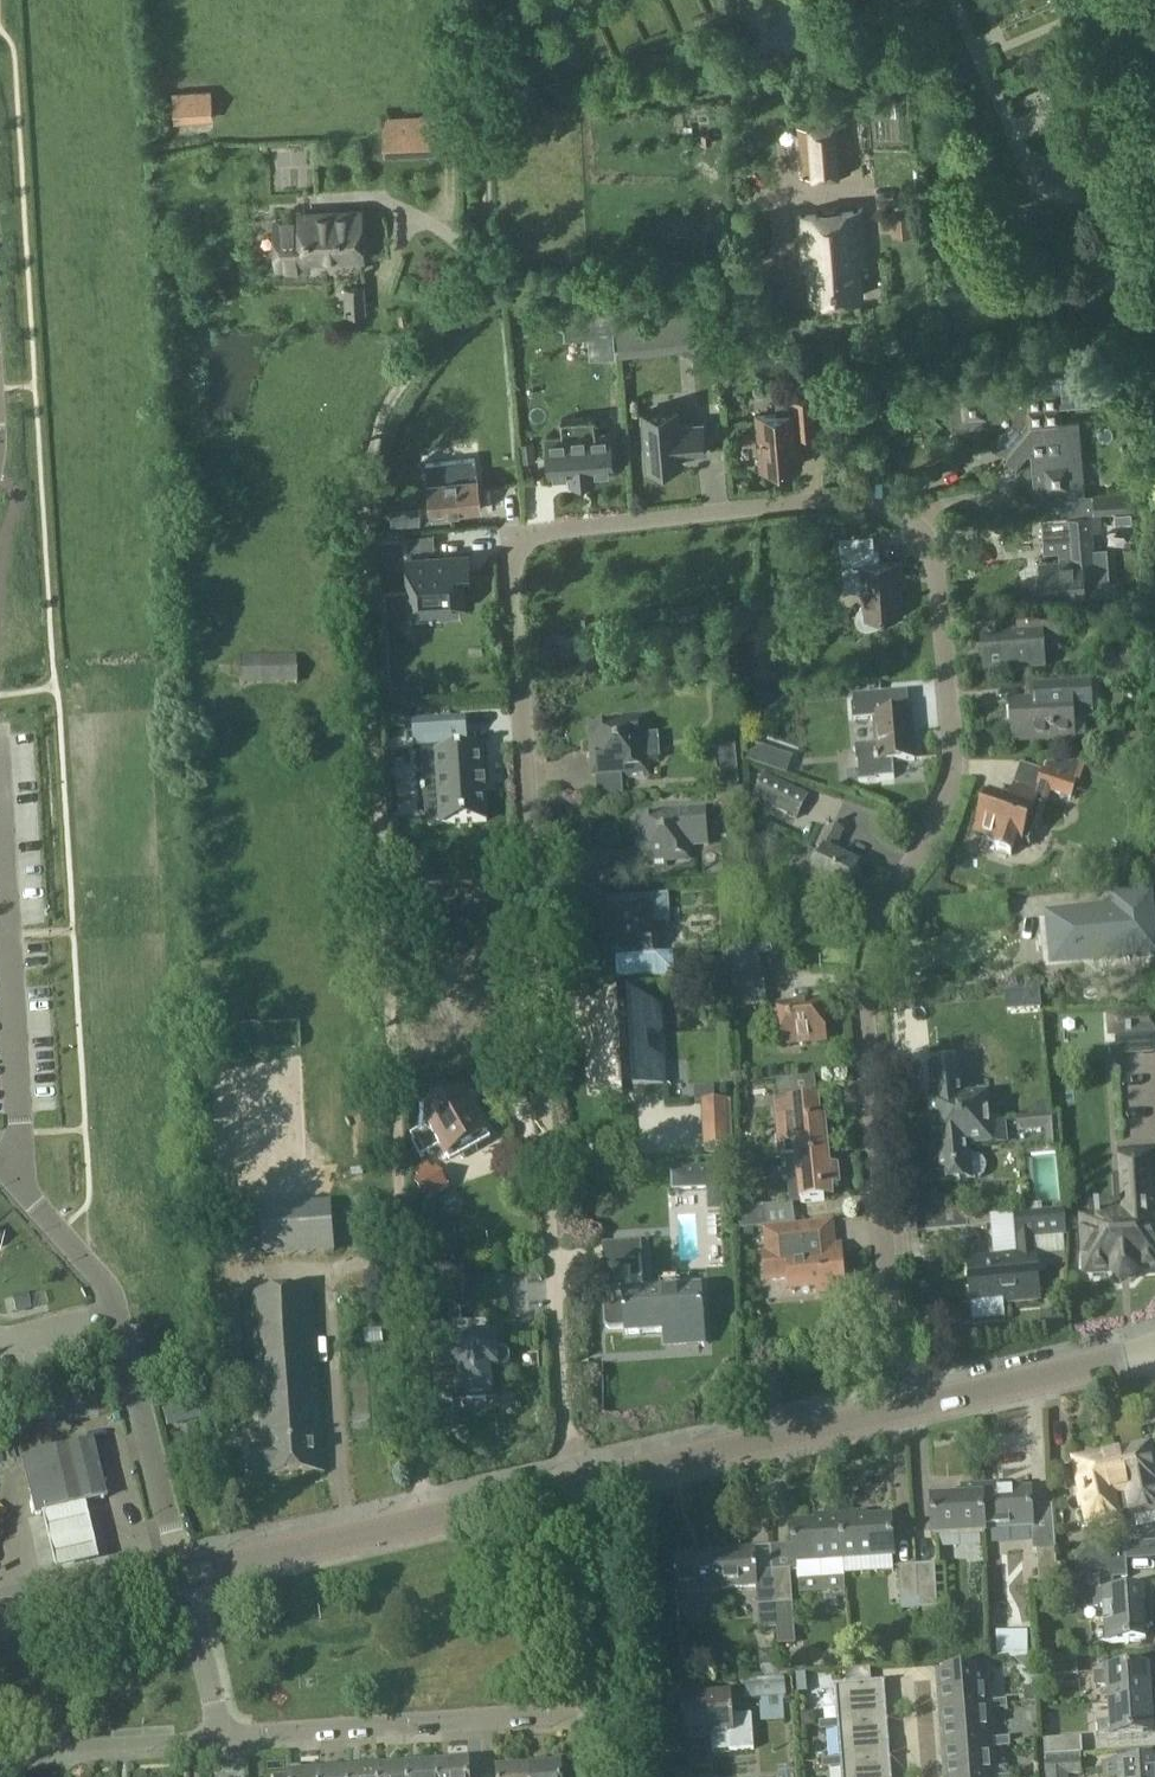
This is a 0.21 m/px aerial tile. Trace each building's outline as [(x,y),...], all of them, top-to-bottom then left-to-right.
[(175,120),(215,117),(213,89),(173,91),(175,120)] [(453,114),(382,117),(384,154),(454,151),(453,114)] [(801,176),(849,173),(846,122),(798,125),(801,176)] [(1141,163),(1142,180),(1142,181),(1154,180),(1154,162),(1141,163)] [(862,296),(859,264),(865,263),(861,210),(800,215),(805,268),(810,267),(812,300),(862,296)] [(276,273),(297,272),(296,262),(362,258),(360,213),(300,216),(300,224),(273,225),(276,273)] [(365,288),(346,288),(347,314),(365,313),(365,288)] [(606,311),(587,314),(589,333),(608,331),(606,312),(606,311)] [(1029,377),(950,384),(954,430),(1001,426),(1002,432),(991,444),(1000,452),(1005,452),(1008,455),(1035,423),(1063,420),(1062,406),(1093,404),(1089,356),(1041,360),(1044,391),(1030,393),(1029,377)] [(887,386),(874,388),(876,402),(889,401),(887,386)] [(776,417),(759,418),(763,469),(802,466),(799,433),(817,432),(814,396),(795,398),(778,399),(779,417),(776,417)] [(678,410),(645,412),(649,469),(682,466),(681,452),(707,450),(705,424),(679,426),(678,410)] [(1035,423),(1008,455),(1009,459),(1017,467),(1028,455),(1033,454),(1037,501),(1085,498),(1083,470),(1078,419),(1063,420),(1035,423)] [(610,432),(549,437),(552,475),(572,474),(572,481),(579,480),(579,473),(613,470),(610,432)] [(433,519),(453,516),(452,512),(482,509),(476,457),(427,463),(433,519)] [(1134,488),(1101,491),(1102,511),(1136,509),(1134,488)] [(417,500),(392,503),(393,517),(418,514),(417,500)] [(1061,560),(1043,561),(1045,597),(1087,593),(1097,592),(1097,587),(1110,586),(1107,545),(1094,547),(1092,530),(1101,529),(1100,515),(1070,517),(1070,521),(1043,523),(1045,551),(1060,549),(1061,560)] [(873,536),(840,538),(841,550),(845,588),(866,592),(867,604),(857,619),(873,627),(903,616),(903,613),(900,580),(905,579),(903,561),(879,562),(878,548),(874,548),(873,536)] [(469,556),(408,559),(411,609),(440,607),(441,616),(460,615),(459,606),(465,606),(463,579),(470,579),(469,556)] [(1137,593),(1124,594),(1125,604),(1138,603),(1137,593)] [(697,609),(678,610),(679,617),(697,616),(697,609)] [(1023,634),(983,636),(986,672),(1045,668),(1044,651),(1061,650),(1059,616),(1022,618),(1023,634)] [(245,684),(296,681),(294,655),(244,656),(245,684)] [(1035,699),(1011,701),(1014,742),(1075,738),(1073,713),(1089,712),(1088,696),(1087,680),(1045,683),(1046,699),(1035,699)] [(912,711),(882,714),(879,692),(852,695),(853,702),(851,702),(853,717),(874,715),(877,745),(857,747),(860,781),(892,778),(891,760),(917,757),(912,711)] [(465,718),(413,722),(415,745),(438,744),(438,750),(435,750),(439,824),(487,821),(482,747),(475,748),(462,749),(462,742),(467,742),(465,718)] [(645,757),(643,720),(592,723),(595,774),(628,772),(628,777),(652,775),(651,757),(645,757)] [(753,743),(747,761),(788,775),(794,757),(753,743)] [(737,746),(720,747),(723,785),(740,783),(737,746)] [(990,794),(978,830),(1000,837),(997,849),(1012,854),(1016,842),(1021,844),(1028,823),(1038,827),(1050,792),(1070,799),(1076,782),(1083,760),(1045,761),(1042,770),(1034,793),(1014,786),(1009,800),(990,794)] [(799,818),(809,795),(762,774),(752,796),(799,818)] [(689,790),(675,791),(676,800),(689,799),(689,790)] [(643,850),(638,850),(639,866),(668,864),(668,859),(689,858),(688,847),(709,846),(706,806),(692,807),(663,809),(663,815),(641,817),(643,850)] [(861,867),(835,855),(846,833),(829,825),(819,847),(825,850),(819,863),(815,861),(808,876),(812,877),(811,879),(847,896),(861,867)] [(570,867),(559,868),(560,888),(571,887),(570,867)] [(1054,920),(1058,957),(1084,955),(1083,945),(1107,943),(1109,959),(1154,954),(1154,946),(1149,890),(1114,894),(1116,918),(1106,919),(1106,914),(1054,920)] [(609,908),(604,908),(607,958),(657,956),(655,922),(669,922),(668,895),(635,897),(608,898),(609,908)] [(731,948),(733,969),(749,969),(747,947),(731,948)] [(736,1006),(760,1004),(756,970),(734,971),(736,1006)] [(661,1032),(660,1007),(629,1000),(630,1009),(618,1010),(618,1001),(588,1010),(590,1036),(595,1037),(597,1061),(591,1063),(592,1089),(623,1095),(622,1086),(634,1086),(634,1095),(664,1085),(662,1059),(657,1058),(655,1034),(661,1032)] [(826,1038),(822,1002),(780,1007),(783,1039),(804,1037),(804,1038),(808,1040),(826,1038)] [(1107,1040),(1154,1036),(1154,1006),(1105,1010),(1107,1040)] [(244,1033),(298,1031),(298,1013),(243,1014),(244,1033)] [(936,1101),(932,1101),(934,1124),(989,1119),(987,1096),(962,1099),(959,1063),(933,1066),(936,1101)] [(1154,1121),(1154,1067),(1108,1067),(1107,1120),(1154,1121)] [(1040,1070),(1027,1071),(1028,1088),(1041,1087),(1040,1070)] [(783,1159),(830,1154),(826,1119),(819,1120),(815,1079),(774,1083),(782,1157),(783,1158),(783,1159)] [(1026,1105),(1050,1103),(1049,1086),(1041,1087),(1028,1088),(1025,1088),(1026,1105)] [(451,1102),(443,1089),(429,1097),(436,1110),(435,1110),(425,1108),(420,1131),(411,1135),(415,1143),(413,1144),(420,1157),(439,1147),(446,1159),(488,1136),(465,1094),(451,1102)] [(1049,1146),(1064,1145),(1061,1112),(1045,1114),(1049,1146)] [(989,1119),(934,1124),(937,1147),(941,1146),(945,1182),(970,1180),(974,1179),(975,1179),(976,1179),(977,1179),(978,1178),(979,1178),(980,1177),(981,1177),(982,1176),(983,1175),(984,1174),(984,1173),(985,1172),(985,1171),(985,1170),(986,1169),(986,1167),(986,1166),(986,1165),(985,1164),(985,1163),(985,1162),(984,1161),(984,1160),(983,1159),(982,1159),(981,1158),(981,1157),(980,1157),(979,1156),(978,1156),(977,1155),(976,1155),(975,1155),(974,1155),(972,1155),(971,1155),(968,1155),(966,1144),(992,1142),(1009,1140),(1007,1117),(989,1119)] [(732,1134),(703,1135),(704,1154),(733,1152),(732,1134)] [(1085,1216),(1088,1275),(1108,1273),(1108,1280),(1116,1287),(1131,1286),(1138,1278),(1137,1272),(1154,1271),(1154,1212),(1152,1212),(1150,1176),(1154,1176),(1154,1149),(1118,1151),(1119,1162),(1117,1162),(1120,1214),(1085,1216)] [(830,1154),(783,1159),(785,1177),(799,1175),(801,1202),(826,1200),(824,1188),(840,1186),(838,1166),(831,1167),(830,1154)] [(432,1171),(428,1162),(414,1170),(419,1178),(415,1181),(425,1199),(448,1187),(437,1168),(432,1171)] [(324,1198),(251,1201),(253,1253),(326,1250),(324,1198)] [(739,1210),(740,1229),(770,1226),(768,1207),(739,1210)] [(1020,1254),(969,1259),(973,1299),(984,1298),(986,1315),(1005,1314),(1008,1309),(1007,1301),(1041,1298),(1036,1253),(1068,1250),(1064,1210),(1017,1214),(1020,1254)] [(861,1222),(788,1227),(791,1241),(796,1241),(797,1250),(817,1247),(865,1261),(861,1222)] [(643,1294),(640,1241),(604,1243),(607,1293),(624,1292),(624,1297),(609,1298),(605,1303),(606,1323),(611,1327),(625,1326),(626,1333),(680,1330),(681,1343),(704,1342),(701,1291),(643,1294)] [(795,1257),(775,1261),(780,1291),(788,1290),(789,1303),(780,1305),(783,1322),(830,1313),(833,1319),(860,1313),(853,1263),(828,1266),(829,1273),(809,1275),(795,1257)] [(464,1268),(421,1270),(422,1303),(466,1301),(464,1268)] [(348,1300),(382,1298),(381,1282),(347,1285),(348,1300)] [(265,1475),(324,1472),(312,1290),(253,1293),(262,1446),(251,1446),(253,1474),(264,1474),(265,1475)] [(240,1299),(213,1301),(217,1379),(244,1377),(240,1299)] [(495,1336),(495,1319),(456,1320),(457,1345),(436,1346),(437,1377),(456,1376),(457,1402),(495,1400),(494,1373),(501,1373),(500,1335),(495,1336)] [(931,1339),(924,1353),(935,1359),(945,1342),(939,1338),(931,1339)] [(89,1444),(22,1460),(36,1515),(103,1499),(89,1444)] [(1112,1454),(1125,1511),(1137,1509),(1132,1486),(1149,1482),(1147,1473),(1152,1472),(1146,1447),(1142,1447),(1141,1444),(1129,1447),(1130,1450),(1112,1454)] [(1091,1519),(1125,1511),(1112,1454),(1094,1458),(1094,1455),(1081,1457),(1082,1461),(1078,1462),(1091,1519)] [(933,1538),(984,1536),(981,1484),(962,1485),(963,1498),(931,1500),(933,1538)] [(981,1484),(984,1536),(986,1536),(986,1529),(1033,1526),(1034,1549),(1038,1549),(1040,1583),(1058,1582),(1053,1504),(1031,1505),(1031,1488),(989,1491),(988,1484),(981,1484)] [(86,1498),(43,1509),(57,1566),(100,1555),(86,1498)] [(841,1515),(844,1561),(894,1557),(891,1516),(857,1518),(857,1514),(841,1515)] [(795,1564),(844,1561),(841,1515),(826,1516),(826,1520),(792,1522),(795,1564)] [(1094,1563),(1125,1561),(1124,1543),(1093,1545),(1094,1563)] [(1091,1580),(1095,1580),(1094,1563),(1093,1545),(1076,1563),(1077,1581),(1091,1580)] [(776,1606),(773,1569),(757,1570),(755,1547),(710,1550),(710,1553),(674,1555),(677,1593),(757,1588),(759,1628),(777,1626),(777,1617),(776,1606)] [(1126,1577),(1125,1561),(1094,1563),(1095,1580),(1112,1578),(1126,1577)] [(916,1565),(918,1599),(918,1609),(936,1608),(934,1564),(916,1565)] [(901,1600),(918,1599),(916,1565),(900,1566),(901,1600)] [(787,1568),(773,1569),(776,1606),(790,1605),(787,1568)] [(1095,1580),(1091,1580),(1092,1606),(1109,1605),(1111,1642),(1146,1640),(1143,1590),(1113,1592),(1112,1578),(1095,1580)] [(794,1616),(777,1617),(777,1626),(779,1644),(796,1643),(794,1616)] [(1040,1675),(1078,1674),(1078,1660),(1039,1663),(1040,1675)] [(938,1694),(939,1708),(941,1708),(989,1704),(989,1700),(986,1666),(938,1670),(940,1693),(938,1694)] [(1150,1702),(1148,1669),(1095,1672),(1096,1687),(1110,1686),(1111,1704),(1150,1702)] [(798,1692),(807,1691),(806,1672),(796,1673),(798,1692)] [(745,1696),(785,1695),(784,1676),(781,1676),(744,1679),(745,1696)] [(835,1685),(838,1719),(887,1715),(885,1683),(886,1683),(886,1681),(835,1685)] [(733,1715),(732,1694),(681,1698),(684,1737),(713,1735),(714,1750),(752,1748),(750,1714),(733,1715)] [(992,1742),(991,1738),(989,1709),(1008,1708),(1007,1699),(989,1700),(989,1704),(941,1708),(943,1731),(941,1731),(942,1746),(944,1746),(992,1742)] [(1150,1702),(1111,1704),(1113,1720),(1097,1721),(1099,1738),(1152,1735),(1150,1702)] [(838,1728),(841,1757),(890,1753),(887,1715),(838,1719),(819,1721),(820,1730),(838,1728)] [(994,1776),(992,1747),(1011,1746),(1010,1737),(991,1738),(992,1742),(944,1746),(946,1769),(944,1769),(944,1776),(994,1776)] [(1044,1757),(1082,1754),(1081,1737),(1044,1739),(1044,1757)] [(842,1776),(892,1776),(890,1753),(822,1759),(823,1768),(841,1766),(842,1776)] [(1066,1773),(1083,1772),(1082,1754),(1044,1757),(1046,1776),(1066,1776),(1066,1773)] [(439,1776),(469,1776),(468,1762),(438,1764),(439,1776)] [(1105,1766),(1106,1776),(1154,1776),(1154,1763),(1105,1766)] [(438,1764),(408,1767),(409,1776),(439,1776),(438,1764)] [(529,1776),(561,1776),(560,1765),(528,1768),(529,1776)] [(408,1767),(379,1769),(379,1776),(409,1776),(408,1767)] [(528,1768),(496,1770),(497,1776),(529,1776),(528,1768)] [(379,1769),(348,1771),(349,1776),(379,1776),(379,1769)]
